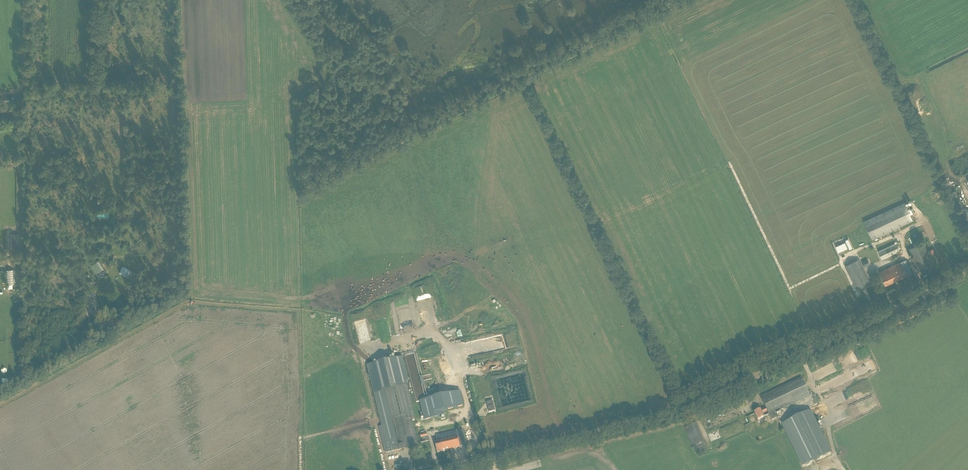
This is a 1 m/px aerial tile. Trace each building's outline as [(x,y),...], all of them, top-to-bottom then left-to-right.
[(864,221),(872,239),(913,220),(910,214),(908,210),(905,202),(864,221)] [(20,240),(21,234),(12,233),(12,239),(16,240),(16,242),(17,242),(17,239),(20,240)] [(845,242),(836,247),(838,252),(848,248),(847,246),(848,245),(850,249),(852,248),(848,239),(845,240),(846,242),(845,243),(845,242)] [(898,242),(878,251),(882,260),(885,258),(886,259),(890,258),(889,256),(902,251),(898,242)] [(909,249),(918,268),(916,268),(917,271),(933,263),(923,242),(909,249)] [(845,266),(857,290),(870,283),(859,259),(845,266)] [(879,272),(886,285),(912,273),(906,260),(879,272)] [(90,265),(95,274),(104,269),(99,261),(90,265)] [(119,273),(132,280),(137,272),(124,265),(119,273)] [(448,347),(414,355),(421,382),(415,384),(424,421),(444,416),(443,412),(463,407),(448,347)] [(415,418),(406,382),(407,382),(401,357),(368,365),(383,426),(379,427),(386,453),(418,445),(412,419),(415,418)] [(775,412),(810,396),(801,377),(760,397),(765,407),(760,410),(760,409),(754,412),(757,419),(769,414),(771,420),(777,417),(775,412)] [(810,410),(782,424),(803,465),(831,452),(810,410)] [(699,454),(707,451),(696,423),(685,428),(693,448),(696,446),(699,454)] [(434,441),(436,448),(437,452),(466,445),(462,429),(436,436),(437,440),(434,441)]
